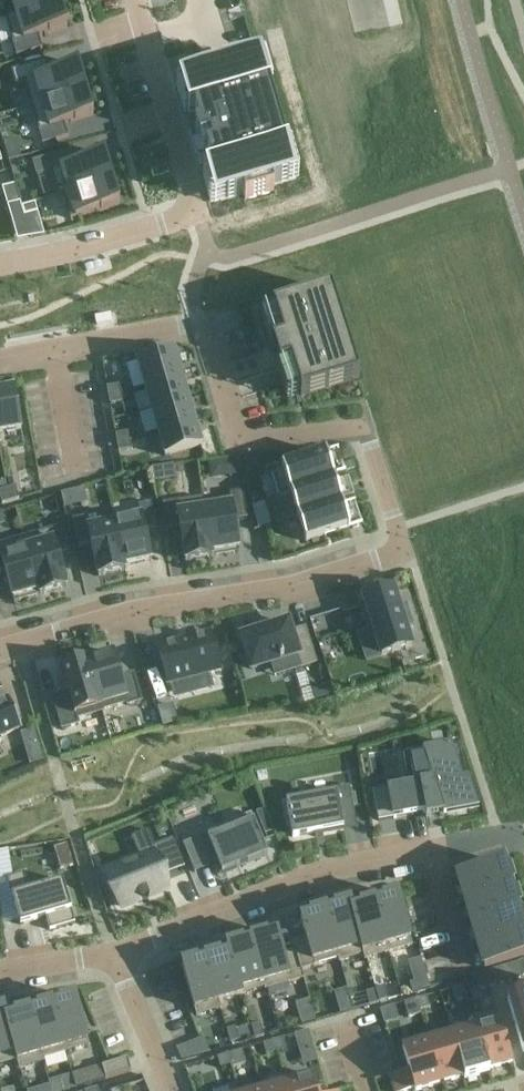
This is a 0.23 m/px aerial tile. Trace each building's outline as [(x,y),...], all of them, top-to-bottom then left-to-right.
[(59,0),(12,0),(16,13),(16,14),(60,2),(59,0)] [(67,27),(60,2),(16,14),(16,13),(5,16),(13,41),(12,41),(16,56),(42,48),(38,35),(67,27)] [(86,90),(78,65),(50,73),(46,60),(11,70),(15,85),(25,82),(32,106),(86,90)] [(209,76),(186,83),(199,129),(195,130),(199,145),(209,142),(211,150),(206,152),(221,201),(243,194),(245,199),(274,190),(273,186),(295,179),(261,61),(238,67),(236,63),(207,71),(209,76)] [(68,136),(64,123),(93,115),(86,90),(32,106),(39,130),(38,130),(42,144),(68,136)] [(112,179),(105,154),(76,162),(72,150),(46,157),(50,172),(51,171),(58,196),(63,194),(63,193),(112,179)] [(119,204),(112,179),(63,193),(63,194),(70,219),(119,204)] [(4,196),(17,192),(15,184),(2,187),(4,196)] [(7,204),(20,201),(17,192),(4,196),(7,204)] [(20,201),(22,209),(35,206),(32,197),(20,201)] [(273,344),(273,345),(280,369),(281,369),(291,399),(300,396),(358,378),(330,292),(264,313),(273,344)] [(137,362),(145,386),(182,375),(175,352),(137,362)] [(145,386),(151,409),(188,398),(182,375),(145,386)] [(108,396),(121,393),(119,385),(107,387),(108,396)] [(0,390),(0,433),(21,429),(14,388),(0,390)] [(121,393),(108,396),(110,404),(123,402),(121,393)] [(151,409),(158,432),(195,421),(188,398),(151,409)] [(202,445),(195,421),(158,432),(165,456),(202,445)] [(117,443),(130,440),(128,432),(116,434),(117,443)] [(117,443),(119,451),(132,449),(130,440),(117,443)] [(290,494),(290,492),(303,487),(333,478),(325,454),(272,471),(280,497),(290,494)] [(251,455),(242,456),(244,467),(252,466),(251,455)] [(223,470),(228,474),(242,472),(240,460),(222,463),(223,470)] [(152,468),(154,481),(175,478),(173,465),(152,468)] [(290,494),(298,517),(341,503),(333,478),(303,487),(290,492),(290,494)] [(19,498),(15,486),(7,488),(10,501),(19,498)] [(7,488),(0,490),(0,497),(2,503),(10,501),(7,488)] [(204,497),(203,497),(212,557),(239,553),(234,520),(247,518),(243,491),(230,493),(231,498),(205,502),(204,497)] [(185,561),(212,557),(203,497),(163,503),(167,530),(180,528),(185,561)] [(113,516),(125,570),(126,570),(125,566),(151,560),(145,532),(158,529),(152,502),(138,505),(140,511),(113,516)] [(349,528),(341,503),(298,517),(305,542),(349,528)] [(98,576),(125,570),(113,516),(87,523),(85,517),(72,520),(78,547),(91,544),(98,576)] [(24,537),(41,595),(67,587),(58,555),(70,552),(63,525),(24,537)] [(24,537),(0,544),(0,572),(5,571),(14,602),(41,595),(24,537)] [(407,603),(398,606),(393,589),(363,599),(381,655),(411,646),(406,629),(414,626),(407,603)] [(242,638),(252,669),(296,655),(300,668),(316,663),(305,628),(291,632),(288,623),(242,638)] [(221,670),(211,633),(158,646),(167,684),(221,670)] [(86,659),(101,710),(102,710),(127,703),(127,705),(141,701),(133,674),(120,678),(113,653),(87,660),(87,659),(86,659)] [(102,711),(102,710),(101,710),(86,659),(60,667),(68,693),(53,698),(62,729),(78,724),(77,719),(102,711)] [(325,684),(313,688),(316,699),(328,695),(325,684)] [(21,728),(8,698),(0,702),(0,737),(21,728)] [(173,709),(161,713),(164,723),(176,720),(173,709)] [(458,781),(463,780),(451,744),(423,750),(432,780),(387,788),(393,818),(425,813),(425,817),(464,810),(458,781)] [(286,802),(293,837),(343,828),(342,823),(356,821),(351,794),(338,797),(337,792),(286,802)] [(217,861),(222,873),(268,854),(251,814),(227,824),(231,834),(211,842),(207,834),(183,844),(194,871),(217,861)] [(154,852),(109,871),(123,906),(170,887),(165,874),(187,865),(175,837),(152,847),(154,852)] [(0,852),(0,880),(7,878),(12,877),(8,851),(0,852)] [(504,863),(456,876),(460,888),(463,899),(463,900),(513,886),(509,874),(507,874),(504,863)] [(50,930),(75,922),(63,880),(29,890),(23,873),(12,877),(7,878),(20,925),(46,917),(50,930)] [(513,886),(463,900),(466,911),(467,910),(470,921),(470,923),(520,908),(516,896),(514,897),(511,887),(513,887),(513,886)] [(374,903),(389,953),(413,946),(398,896),(383,900),(384,902),(376,905),(375,902),(374,903)] [(364,954),(363,954),(365,960),(389,953),(374,903),(360,907),(361,909),(353,911),(351,903),(349,904),(364,954)] [(339,958),(338,959),(339,961),(363,954),(364,954),(349,904),(334,908),(335,911),(327,913),(326,911),(325,911),(339,958)] [(470,923),(473,933),(474,933),(477,944),(476,944),(477,945),(523,931),(523,923),(523,919),(520,919),(518,910),(520,909),(520,908),(470,923)] [(296,950),(300,965),(301,968),(302,971),(302,970),(315,967),(315,966),(338,959),(339,958),(325,911),(310,915),(311,918),(301,920),(306,939),(293,942),(296,950)] [(477,945),(480,956),(484,969),(523,957),(523,931),(477,945)] [(302,971),(301,968),(300,965),(296,950),(283,954),(278,934),(268,937),(267,935),(251,940),(251,942),(252,942),(266,990),(304,979),(302,970),(302,971)] [(229,955),(230,954),(241,995),(242,994),(264,987),(265,990),(266,990),(252,942),(251,942),(243,944),(243,942),(226,947),(229,955)] [(220,1001),(241,995),(230,954),(229,955),(220,957),(220,955),(205,959),(206,962),(207,961),(218,1002),(220,1001)] [(222,1009),(220,1001),(218,1002),(207,961),(206,962),(198,964),(197,962),(182,966),(197,1016),(222,1009)] [(489,987),(523,977),(519,962),(485,972),(489,987)] [(484,972),(475,975),(477,982),(480,990),(488,987),(484,972)] [(463,986),(477,982),(475,975),(475,974),(460,978),(463,985),(463,986)] [(452,988),(455,999),(466,996),(463,986),(463,985),(452,988)] [(388,999),(384,986),(375,989),(379,1002),(388,999)] [(369,1005),(378,1002),(374,990),(365,992),(369,1005)] [(427,996),(415,999),(420,1014),(431,1011),(427,996)] [(508,1001),(523,1054),(523,996),(508,1001)] [(51,1005),(65,1052),(89,1045),(75,998),(61,1002),(62,1004),(53,1007),(53,1004),(51,1005)] [(408,1017),(420,1014),(415,999),(404,1002),(408,1017)] [(28,1011),(42,1059),(43,1058),(65,1052),(51,1005),(38,1009),(38,1011),(30,1013),(30,1011),(28,1011)] [(4,1009),(3,1010),(18,1060),(17,1060),(19,1069),(44,1061),(43,1058),(42,1059),(28,1011),(15,1015),(15,1018),(7,1020),(4,1009)] [(17,1060),(18,1060),(3,1010),(0,1010),(0,1065),(17,1060)] [(471,1017),(474,1027),(475,1027),(488,1070),(489,1070),(512,1063),(496,1010),(471,1017)] [(264,1036),(260,1023),(251,1026),(255,1039),(264,1036)] [(239,1040),(235,1027),(226,1030),(228,1035),(230,1043),(239,1040)] [(488,1070),(475,1027),(474,1027),(452,1034),(465,1077),(464,1077),(465,1080),(479,1076),(490,1073),(489,1070),(488,1070)] [(464,1077),(465,1077),(452,1034),(429,1040),(442,1084),(464,1077)] [(273,1041),(276,1052),(287,1049),(283,1038),(273,1041)] [(442,1084),(429,1040),(403,1048),(409,1072),(391,1077),(395,1090),(408,1090),(414,1089),(415,1090),(418,1090),(442,1084)] [(276,1052),(273,1041),(263,1044),(266,1055),(276,1052)] [(246,1063),(242,1050),(227,1054),(231,1065),(230,1066),(231,1067),(246,1063)] [(220,1068),(231,1065),(227,1054),(217,1057),(220,1068)] [(102,1066),(106,1079),(131,1071),(128,1058),(102,1066)] [(285,1083),(288,1090),(317,1090),(312,1075),(285,1083)] [(66,1090),(76,1087),(72,1076),(63,1079),(66,1090)] [(285,1083),(262,1089),(263,1090),(288,1090),(285,1083)]
